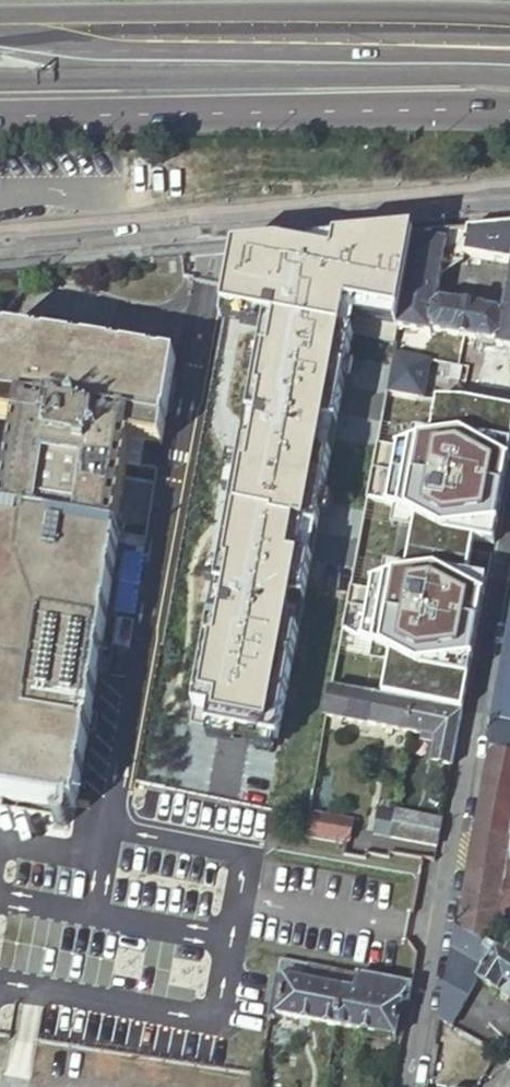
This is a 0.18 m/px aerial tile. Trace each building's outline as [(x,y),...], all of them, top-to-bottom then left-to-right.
[(465,231),(462,257),(509,267),(509,265),(509,227),(465,231)] [(509,267),(501,315),(436,303),(448,232),(412,236),(396,327),(396,329),(429,335),(430,332),(448,335),(448,337),(476,342),(477,341),(495,344),(495,346),(509,349),(509,265),(509,267)] [(396,327),(412,236),(329,243),(325,259),(268,249),(231,252),(218,322),(258,330),(253,356),(251,355),(243,396),(246,397),(242,419),(317,433),(325,383),(319,382),(327,335),(335,336),(338,316),(396,327)] [(16,421),(0,515),(0,800),(73,812),(116,532),(110,531),(122,460),(126,437),(142,439),(158,442),(173,354),(0,327),(0,418),(16,421)] [(335,336),(327,335),(319,382),(325,383),(317,433),(242,419),(205,412),(164,637),(188,642),(181,677),(301,698),(347,439),(351,440),(368,342),(335,336)] [(391,354),(384,393),(389,394),(415,399),(418,399),(425,361),(391,354)] [(415,399),(389,394),(334,688),(362,693),(415,399)] [(507,436),(448,425),(402,673),(460,684),(507,436)] [(138,463),(142,439),(126,437),(122,460),(138,463)] [(489,719),(509,724),(509,604),(489,719)] [(334,688),(330,687),(325,718),(407,732),(411,702),(362,693),(334,688)] [(452,764),(462,711),(411,702),(407,732),(437,738),(433,761),(452,764)] [(456,926),(486,943),(487,942),(491,945),(495,921),(496,915),(499,898),(509,894),(509,739),(508,751),(496,748),(487,753),(484,772),(468,862),(456,926)] [(388,835),(393,809),(376,806),(371,832),(388,835)] [(308,807),(303,834),(350,843),(355,816),(308,807)] [(437,845),(442,819),(393,809),(388,835),(437,845)] [(438,1018),(452,1026),(484,971),(509,986),(509,956),(504,953),(491,945),(487,942),(486,943),(456,926),(455,931),(438,1018)] [(345,971),(280,958),(270,1015),(280,1017),(335,1027),(345,971)] [(408,1004),(411,985),(345,971),(335,1027),(394,1039),(401,1002),(408,1004)] [(401,1040),(408,1004),(401,1002),(394,1039),(401,1040)]
